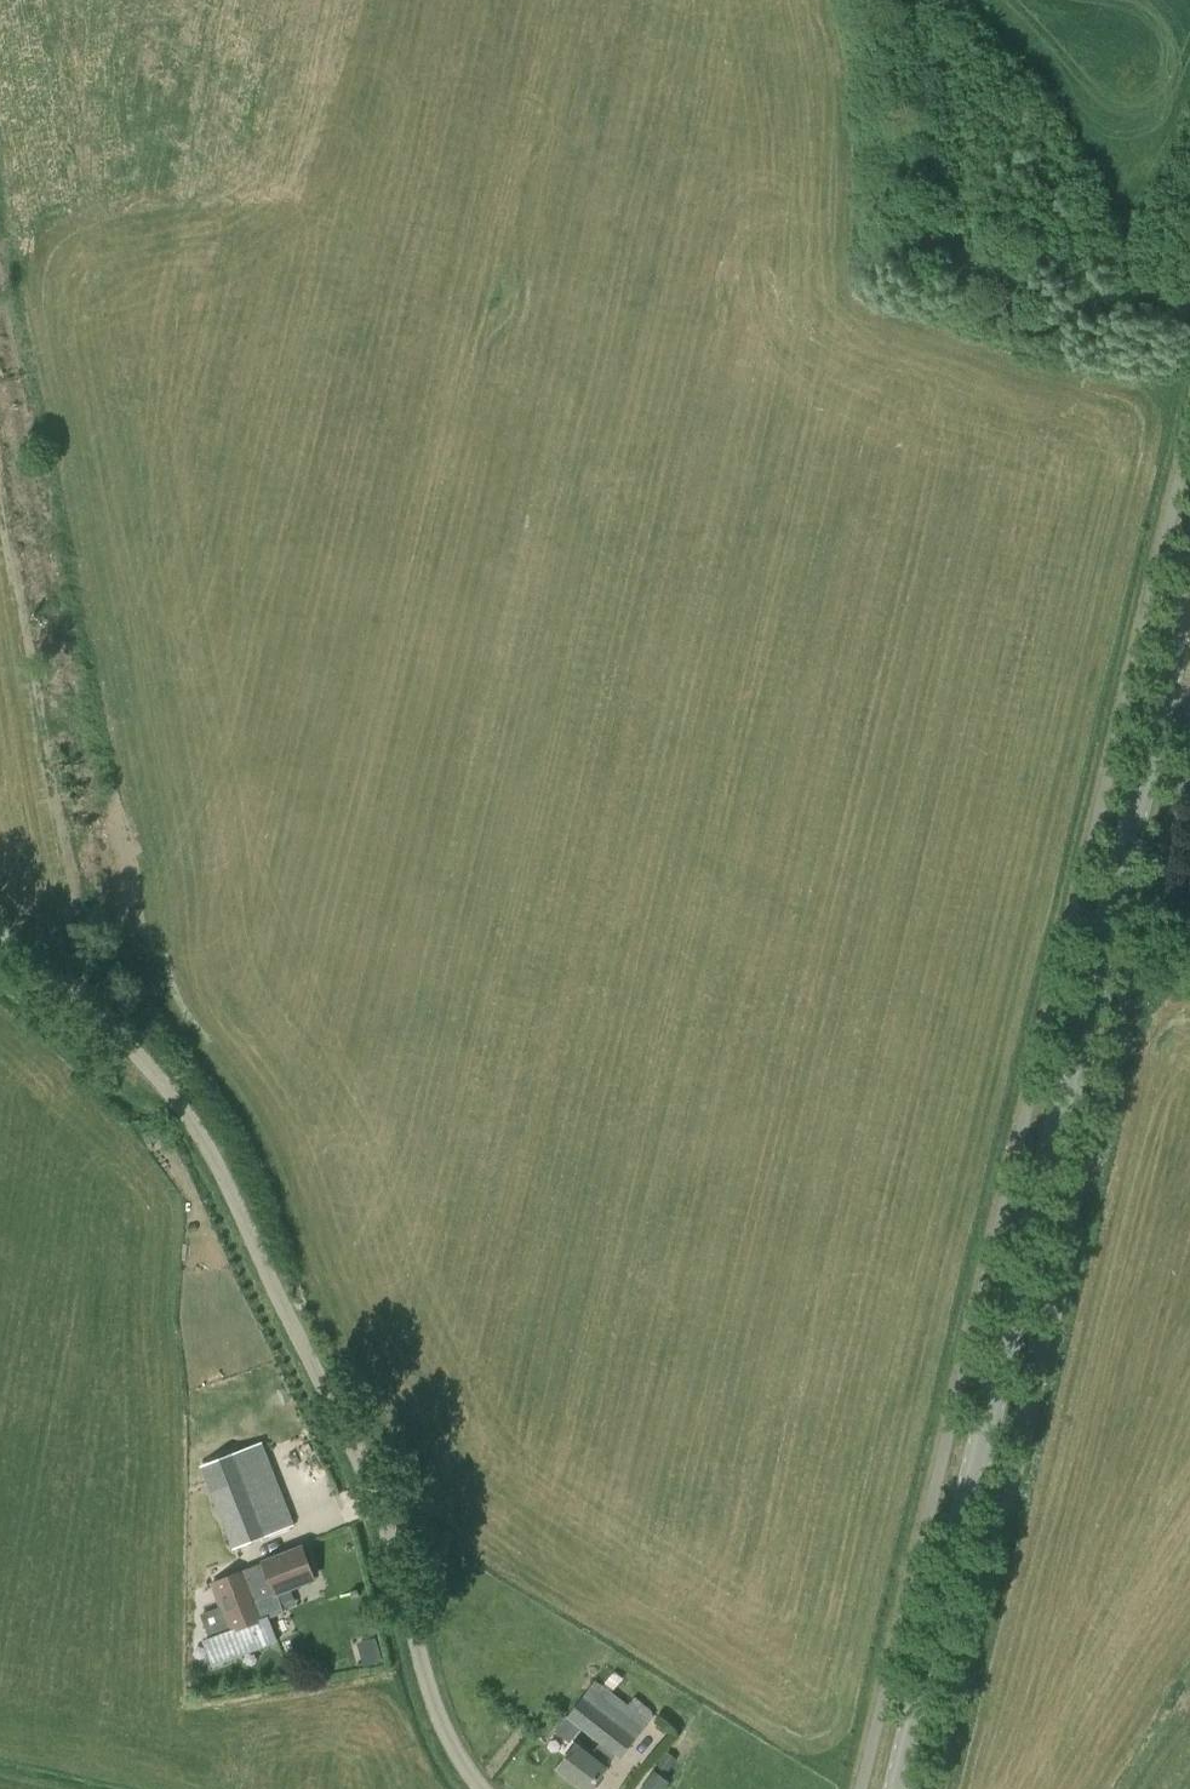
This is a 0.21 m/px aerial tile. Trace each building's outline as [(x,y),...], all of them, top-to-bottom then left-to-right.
[(265,1535),(240,1469),(204,1482),(229,1548),(265,1535)] [(262,1562),(263,1563),(211,1584),(230,1631),(209,1640),(203,1642),(212,1666),(221,1662),(261,1647),(277,1640),(268,1618),(287,1610),(280,1592),(314,1578),(301,1546),(262,1562)] [(365,1670),(381,1665),(375,1645),(359,1650),(365,1670)] [(570,1741),(580,1729),(598,1743),(589,1754),(576,1744),(556,1770),(582,1788),(591,1788),(607,1768),(605,1766),(614,1755),(619,1760),(650,1722),(649,1721),(654,1714),(651,1707),(643,1701),(644,1700),(635,1694),(627,1705),(595,1680),(555,1729),(570,1741)] [(667,1727),(658,1720),(655,1725),(664,1732),(667,1727)] [(663,1776),(673,1759),(664,1753),(653,1770),(663,1776)] [(654,1771),(641,1788),(664,1788),(669,1782),(654,1771)]
